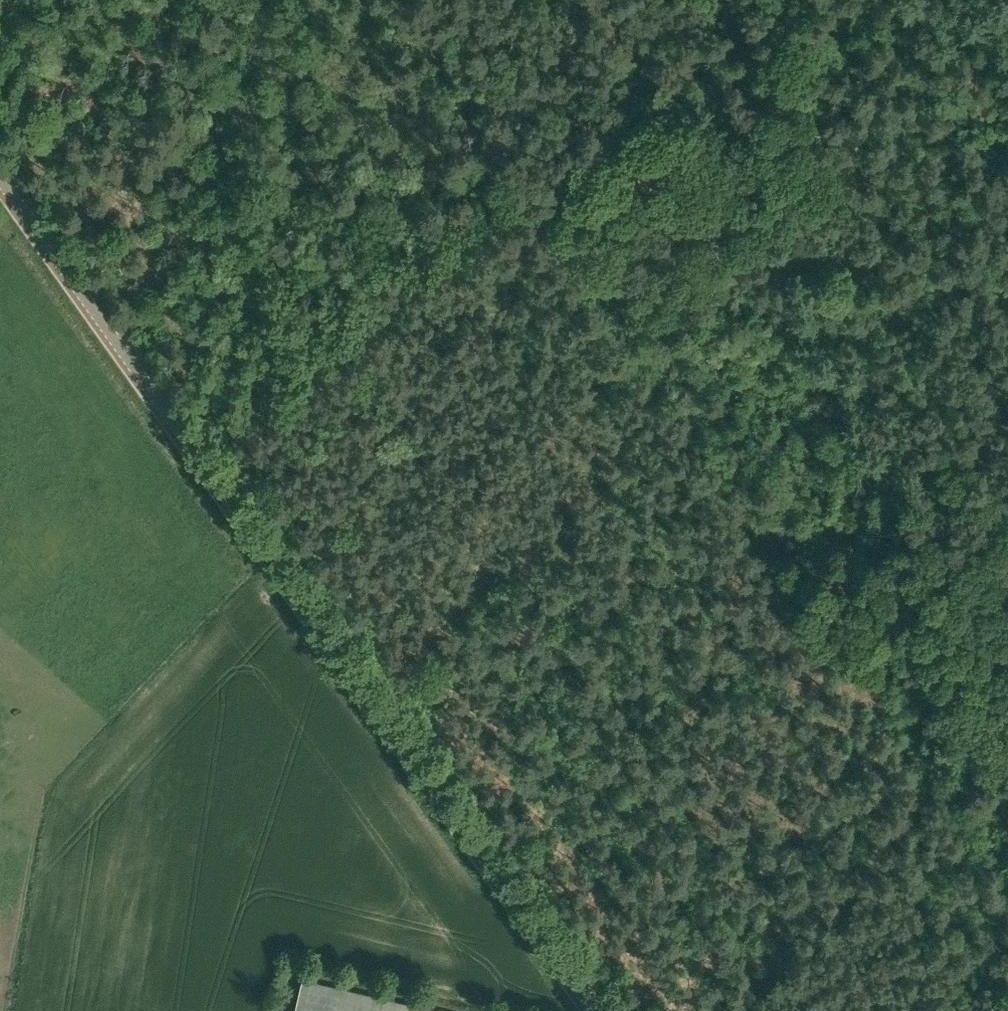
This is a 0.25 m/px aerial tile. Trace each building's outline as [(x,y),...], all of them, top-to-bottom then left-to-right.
[(303,977),(295,1010),(444,1010),(303,977)]
